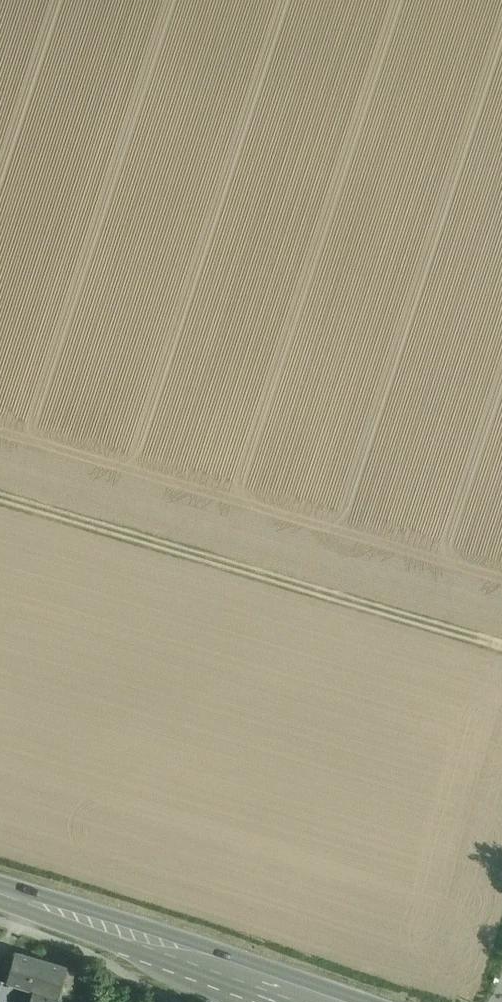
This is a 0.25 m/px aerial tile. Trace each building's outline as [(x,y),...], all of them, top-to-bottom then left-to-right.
[(33,990),(58,997),(66,967),(16,952),(7,981),(23,987),(33,990)] [(7,981),(6,981),(0,1001),(19,1001),(23,987),(7,981)] [(33,990),(30,1001),(56,1001),(58,997),(33,990)]
